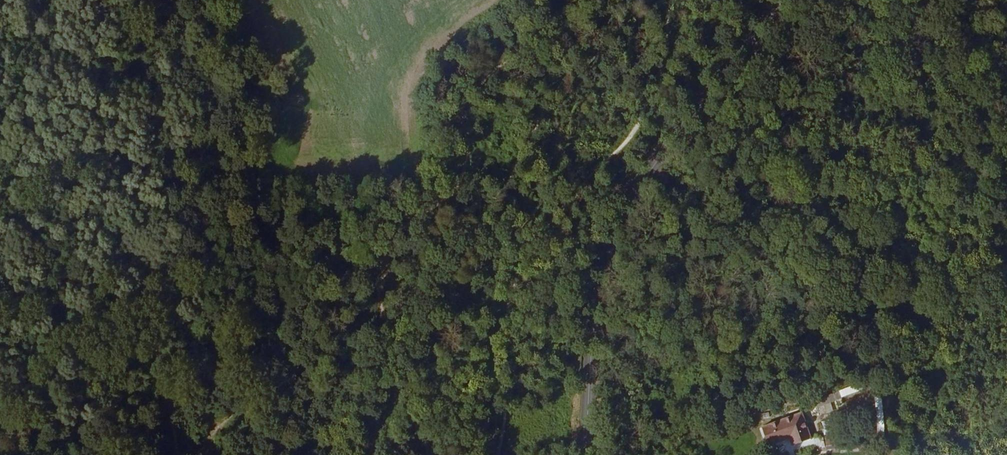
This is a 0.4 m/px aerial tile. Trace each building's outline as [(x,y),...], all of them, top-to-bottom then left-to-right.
[(760,426),(766,448),(790,441),(791,446),(812,441),(804,414),(760,426)]
